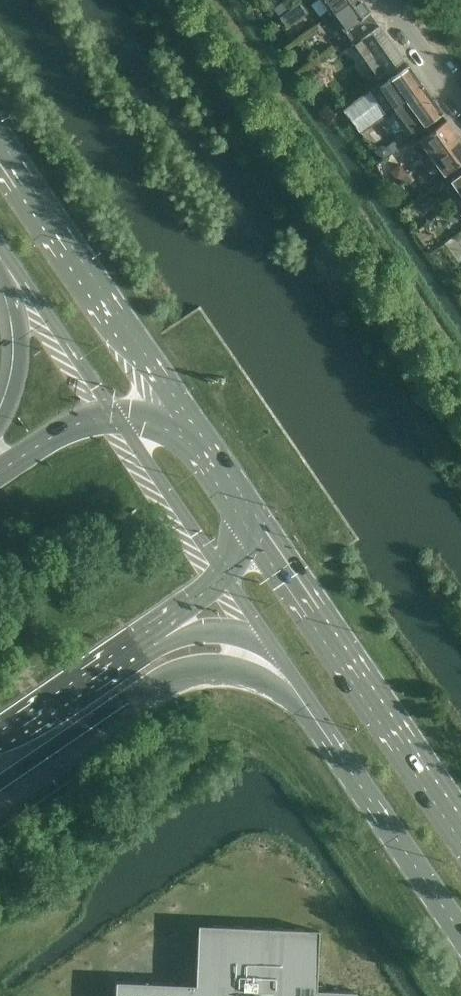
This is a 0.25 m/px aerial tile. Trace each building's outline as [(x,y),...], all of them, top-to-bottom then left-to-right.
[(286,29),(309,13),(300,0),(288,9),(289,11),(278,18),(286,29)] [(283,2),(288,9),(300,0),(286,0),(283,2)] [(329,10),(321,16),(323,19),(350,0),(322,0),(329,10)] [(369,12),(360,0),(350,0),(323,19),(325,21),(325,20),(328,24),(335,19),(344,31),(344,30),(354,44),(378,26),(368,13),(369,12)] [(378,26),(354,44),(353,44),(378,78),(404,60),(379,26),(378,26)] [(425,90),(408,67),(380,87),(377,83),(343,108),(346,111),(362,133),(386,116),(387,118),(397,110),(425,90)] [(442,113),(425,90),(397,110),(414,133),(442,113)] [(459,138),(446,120),(418,140),(431,158),(459,138)] [(431,158),(443,175),(460,162),(460,141),(459,138),(431,158)] [(380,146),(374,150),(381,160),(390,154),(393,152),(390,147),(385,146),(380,146)] [(398,165),(389,172),(396,181),(397,182),(405,176),(408,174),(400,163),(398,165)] [(450,182),(460,197),(460,174),(450,182)] [(357,992),(317,990),(319,942),(318,942),(318,931),(304,930),(304,929),(212,926),(198,926),(198,937),(197,937),(195,985),(115,981),(114,995),(357,995),(357,992)]
